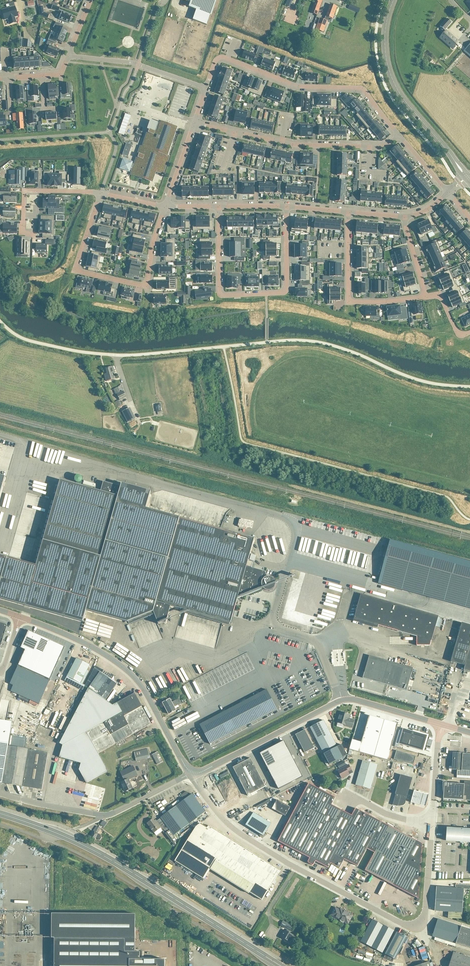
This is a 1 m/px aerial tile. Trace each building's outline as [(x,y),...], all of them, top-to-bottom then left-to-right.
[(190,2),(189,7),(196,10),(193,20),(206,24),(215,0),(184,0),(190,2)] [(312,8),(311,12),(317,15),(322,0),(315,0),(314,1),(315,1),(312,8)] [(319,10),(323,12),(328,1),(326,0),(324,0),(319,10)] [(337,6),(330,4),(326,16),(332,18),(337,6)] [(17,16),(14,6),(1,10),(4,19),(8,18),(9,24),(16,22),(14,17),(17,16)] [(71,17),(72,15),(62,11),(58,18),(69,23),(70,20),(71,21),(72,18),(71,17)] [(327,21),(319,18),(315,29),(323,32),(327,21)] [(447,18),(440,26),(442,28),(441,30),(444,33),(440,37),(450,46),(453,48),(456,44),(458,42),(445,30),(451,22),(452,22),(447,18)] [(55,28),(54,31),(64,35),(67,30),(60,27),(62,24),(55,21),(53,27),(55,28)] [(64,35),(54,31),(52,35),(50,34),(48,40),(54,42),(55,39),(62,42),(62,40),(63,41),(65,37),(64,37),(64,35)] [(56,56),(59,49),(52,46),(53,43),(47,41),(46,44),(49,45),(46,52),(48,53),(47,54),(51,55),(51,54),(56,56)] [(255,56),(260,58),(262,54),(257,52),(256,54),(245,50),(242,56),(246,58),(245,58),(248,60),(248,59),(253,61),(255,56)] [(261,66),(261,65),(272,70),(273,70),(274,66),(278,67),(280,61),(274,59),(273,62),(264,58),(261,66)] [(282,74),(294,78),(297,70),(285,66),(282,74)] [(221,72),(232,76),(233,71),(232,70),(233,69),(229,68),(229,69),(223,67),(221,72)] [(302,71),(301,79),(305,79),(305,81),(317,82),(318,74),(306,73),(306,71),(302,71)] [(232,76),(221,72),(219,77),(229,80),(230,76),(232,76)] [(227,85),(229,80),(219,77),(218,82),(227,85)] [(250,92),(256,79),(249,77),(247,82),(243,81),(241,88),(250,92)] [(262,81),(256,79),(250,92),(260,96),(264,87),(260,86),(262,81)] [(226,90),(227,85),(218,82),(216,87),(226,90)] [(48,84),(48,92),(49,99),(55,98),(55,96),(59,96),(58,87),(56,87),(56,83),(48,84)] [(63,91),(60,91),(61,98),(64,97),(64,94),(71,94),(71,90),(72,90),(72,86),(71,86),(71,83),(63,84),(63,91)] [(17,91),(16,91),(16,96),(17,96),(17,100),(23,99),(23,101),(26,101),(26,92),(23,92),(22,86),(16,87),(17,91)] [(37,86),(30,86),(30,91),(27,92),(28,101),(34,101),(33,96),(38,96),(37,86)] [(224,95),(226,90),(216,87),(214,92),(224,95)] [(264,96),(274,100),(278,89),(272,87),(270,90),(267,89),(264,96)] [(278,89),(274,100),(283,104),(286,97),(282,95),(284,92),(278,89)] [(324,105),(324,95),(322,95),(322,94),(318,94),(318,95),(317,95),(317,99),(312,99),(312,107),(320,107),(320,105),(324,105)] [(326,95),(324,95),(324,105),(328,105),(328,108),(336,108),(337,99),(331,99),(331,95),(330,95),(330,94),(326,94),(326,95)] [(341,99),(347,106),(355,99),(352,95),(349,97),(346,94),(341,99)] [(213,101),(222,104),(223,101),(226,102),(227,98),(224,97),(224,98),(214,95),(213,101)] [(309,112),(309,100),(305,99),(305,95),(296,95),(296,107),(302,108),(302,112),(309,112)] [(351,106),(354,109),(361,103),(357,98),(355,99),(347,106),(349,108),(351,106)] [(211,105),(220,109),(222,104),(213,101),(211,105)] [(361,103),(354,109),(357,114),(356,115),(364,109),(365,107),(362,103),(361,103)] [(69,108),(64,109),(64,111),(62,111),(63,119),(70,118),(70,114),(72,114),(72,111),(75,111),(75,105),(69,105),(69,108)] [(209,110),(219,113),(220,109),(211,105),(209,110)] [(37,123),(36,119),(37,119),(37,116),(36,116),(36,112),(32,112),(31,108),(32,108),(31,108),(25,108),(25,116),(26,116),(28,116),(29,124),(37,123)] [(239,122),(242,112),(236,111),(237,108),(234,108),(232,114),(235,114),(234,121),(239,122)] [(364,109),(356,115),(360,120),(367,113),(364,109)] [(209,110),(207,116),(209,116),(208,117),(211,118),(212,117),(211,121),(217,122),(218,119),(217,118),(219,113),(209,110)] [(247,113),(242,112),(239,122),(245,123),(246,117),(249,117),(251,111),(248,111),(247,113)] [(51,120),(52,123),(57,123),(56,112),(45,113),(46,118),(42,118),(42,124),(47,123),(46,120),(51,120)] [(22,113),(13,114),(13,120),(17,120),(17,129),(23,128),(22,113)] [(125,113),(118,133),(124,135),(131,115),(125,113)] [(367,113),(360,120),(363,124),(371,118),(368,114),(367,113)] [(371,118),(363,124),(362,126),(363,128),(365,126),(367,129),(375,122),(372,118),(371,118)] [(166,155),(176,127),(160,121),(159,123),(152,121),(149,129),(151,129),(150,132),(148,132),(143,147),(141,146),(138,154),(140,155),(140,157),(138,156),(135,164),(131,163),(131,162),(123,160),(121,168),(128,170),(129,170),(133,171),(131,175),(139,177),(140,176),(142,177),(142,178),(151,181),(155,171),(162,174),(168,155),(166,155)] [(375,122),(367,129),(368,129),(368,128),(372,133),(381,125),(377,121),(375,122)] [(300,136),(307,136),(307,126),(307,123),(297,123),(297,124),(297,129),(301,129),(300,136)] [(307,126),(307,136),(312,136),(312,129),(315,130),(315,123),(312,123),(312,126),(307,126)] [(381,125),(372,133),(376,137),(377,137),(380,140),(386,135),(383,132),(385,130),(381,126),(381,125)] [(200,140),(209,143),(211,137),(207,135),(207,136),(201,134),(200,140)] [(209,143),(200,140),(199,140),(198,144),(197,144),(208,148),(207,148),(209,143)] [(132,145),(126,143),(122,154),(128,156),(132,145)] [(196,149),(207,153),(208,148),(197,144),(196,149)] [(393,157),(402,149),(398,145),(396,146),(395,145),(391,149),(392,150),(390,152),(394,156),(393,157)] [(207,153),(196,149),(196,150),(195,154),(205,158),(207,153)] [(268,152),(267,158),(270,159),(275,160),(277,150),(272,149),(271,153),(268,152)] [(402,149),(393,157),(396,161),(395,163),(405,154),(402,149)] [(306,167),(306,154),(304,154),(304,153),(301,153),(300,160),(296,160),(296,166),(306,167)] [(308,154),(306,154),(306,167),(312,167),(312,168),(317,168),(317,161),(312,161),(312,153),(308,153),(308,154)] [(205,158),(195,154),(193,159),(202,162),(204,157),(205,158)] [(395,163),(399,167),(407,160),(404,156),(405,154),(395,163)] [(201,167),(202,162),(193,159),(191,164),(201,167)] [(407,160),(399,167),(400,166),(403,170),(402,171),(411,164),(407,160)] [(199,172),(201,167),(191,164),(189,169),(199,172)] [(415,169),(411,164),(402,171),(406,176),(415,169)] [(18,171),(12,171),(11,175),(11,180),(11,184),(20,184),(20,185),(21,185),(21,176),(25,176),(25,167),(25,168),(18,168),(18,171)] [(38,182),(38,178),(41,178),(42,168),(38,168),(38,170),(31,170),(31,178),(29,178),(29,184),(35,184),(35,182),(38,182)] [(55,174),(54,186),(57,186),(61,186),(61,179),(65,179),(66,172),(59,171),(59,174),(55,174)] [(410,177),(413,182),(421,175),(417,171),(410,177)] [(51,186),(54,186),(55,174),(50,174),(50,172),(44,172),(43,179),(47,179),(47,185),(51,185),(51,186)] [(413,182),(417,186),(424,179),(421,175),(413,182)] [(424,179),(417,186),(420,190),(419,191),(428,184),(424,179)] [(248,194),(248,181),(239,181),(239,187),(242,187),(242,194),(248,194)] [(257,181),(248,181),(248,194),(254,194),(254,187),(257,187),(257,181)] [(312,186),(307,185),(306,196),(312,197),(312,190),(316,190),(316,183),(313,183),(312,186)] [(419,191),(423,195),(430,189),(427,185),(428,184),(419,191)] [(233,186),(228,186),(228,196),(234,196),(234,191),(237,191),(237,185),(233,185),(233,186)] [(208,187),(203,187),(203,197),(208,197),(208,192),(211,192),(211,186),(208,186),(208,187)] [(0,196),(4,196),(4,201),(16,202),(16,193),(10,193),(10,189),(0,189),(0,193),(0,196)] [(366,201),(367,189),(361,189),(361,191),(358,191),(358,193),(357,195),(357,198),(360,198),(360,201),(366,201)] [(430,189),(423,195),(427,199),(434,193),(430,189)] [(43,206),(43,208),(46,208),(54,208),(54,212),(63,212),(64,208),(59,208),(59,201),(55,201),(55,197),(49,196),(49,199),(48,199),(48,198),(46,198),(46,199),(43,199),(43,206)] [(103,218),(107,219),(110,205),(104,204),(102,213),(104,213),(103,218)] [(6,205),(0,205),(0,217),(1,217),(1,215),(4,215),(4,216),(7,216),(7,217),(11,217),(11,216),(15,216),(15,212),(15,209),(6,209),(6,205)] [(114,215),(116,206),(110,205),(108,214),(107,219),(111,219),(112,215),(114,215)] [(439,211),(443,216),(450,210),(446,205),(439,211)] [(128,209),(122,208),(120,217),(119,221),(122,222),(123,217),(126,218),(128,209)] [(131,223),(135,224),(138,210),(132,209),(130,218),(132,218),(131,223)] [(142,221),(144,211),(138,210),(135,224),(139,224),(140,220),(142,221)] [(450,210),(443,216),(446,220),(445,221),(453,214),(450,210)] [(148,222),(150,213),(144,211),(142,221),(141,225),(145,226),(146,221),(148,222)] [(156,214),(150,213),(148,222),(147,226),(150,227),(151,222),(154,223),(156,214)] [(453,214),(445,221),(449,225),(456,219),(452,215),(453,214)] [(39,227),(54,227),(54,216),(47,216),(47,220),(39,220),(39,221),(38,221),(38,224),(39,224),(39,227)] [(178,217),(178,218),(178,229),(185,229),(185,232),(190,232),(189,221),(185,221),(185,217),(184,217),(184,216),(179,216),(179,217),(178,217)] [(197,229),(203,229),(203,217),(202,217),(202,216),(197,216),(197,217),(196,217),(196,222),(193,222),(193,230),(197,230),(197,229)] [(203,217),(203,229),(209,229),(209,230),(213,230),(213,222),(209,222),(209,217),(208,217),(208,216),(204,216),(204,217),(203,217)] [(178,229),(178,218),(171,218),(171,222),(170,222),(167,222),(167,232),(174,232),(174,229),(178,229)] [(300,232),(302,218),(295,218),(295,226),(292,225),(291,231),(294,232),(294,231),(300,232)] [(308,219),(302,218),(300,232),(301,232),(301,231),(306,231),(306,233),(310,233),(310,227),(307,227),(308,219)] [(311,223),(311,230),(314,230),(314,228),(319,229),(320,219),(315,218),(314,224),(311,223)] [(456,219),(449,225),(452,229),(459,223),(456,219)] [(428,220),(422,222),(427,234),(433,231),(434,233),(437,231),(434,225),(431,227),(428,220)] [(427,234),(422,222),(417,225),(420,232),(417,233),(420,239),(425,236),(425,235),(427,234)] [(13,234),(13,233),(17,233),(17,227),(16,227),(16,224),(14,224),(14,223),(11,223),(11,224),(3,223),(3,228),(4,228),(4,233),(10,233),(10,234),(13,234)] [(459,223),(452,229),(456,233),(463,227),(459,223)] [(372,224),(371,233),(377,234),(376,235),(380,236),(380,230),(377,229),(378,224),(372,224)] [(380,236),(388,237),(389,235),(390,225),(384,225),(383,230),(380,230),(380,236)] [(110,230),(110,228),(104,226),(103,229),(100,228),(98,236),(108,238),(110,230)] [(54,227),(39,227),(39,228),(38,228),(38,232),(39,232),(39,233),(42,233),(42,238),(50,238),(50,234),(51,234),(52,227),(54,227)] [(463,240),(469,234),(469,233),(467,229),(459,235),(463,240)] [(132,244),(143,247),(145,240),(139,239),(140,236),(133,234),(132,238),(133,238),(132,244)] [(25,241),(25,239),(17,238),(17,252),(21,252),(21,254),(29,254),(29,241),(25,241)] [(230,250),(242,250),(242,245),(244,245),(244,238),(236,238),(236,243),(230,243),(230,250)] [(161,250),(175,250),(174,239),(167,239),(167,244),(161,244),(161,250)] [(200,239),(200,249),(212,249),(212,242),(208,242),(208,239),(200,239)] [(432,244),(425,247),(427,252),(440,247),(437,242),(439,241),(438,239),(431,242),(432,244)] [(94,240),(94,241),(93,241),(92,245),(93,245),(93,246),(97,247),(96,251),(106,253),(107,249),(105,248),(106,243),(103,242),(103,241),(98,240),(98,241),(94,240)] [(263,240),(263,244),(266,244),(266,249),(264,249),(264,250),(277,249),(277,243),(269,243),(269,240),(263,240)] [(295,251),(307,251),(307,245),(308,245),(308,242),(302,242),(302,245),(295,245),(295,251)] [(47,244),(36,243),(36,252),(47,253),(47,244)] [(142,253),(143,247),(132,244),(131,250),(130,250),(129,254),(136,255),(136,252),(142,253)] [(440,247),(427,252),(427,253),(429,252),(431,257),(441,252),(439,248),(440,247)] [(394,259),(395,259),(407,256),(405,249),(399,251),(398,248),(392,250),(393,254),(394,253),(396,259),(394,259)] [(212,249),(200,249),(200,255),(199,255),(199,259),(208,259),(208,255),(212,255),(212,254),(213,254),(213,250),(212,250),(212,249)] [(263,255),(263,259),(270,259),(270,256),(277,256),(277,255),(278,255),(278,250),(277,250),(277,249),(264,250),(264,255),(263,255)] [(175,261),(175,250),(161,250),(161,257),(166,257),(166,261),(175,261)] [(242,256),(242,250),(230,250),(230,257),(236,257),(236,261),(244,261),(244,256),(242,256)] [(307,257),(307,251),(295,251),(295,252),(295,258),(302,257),(302,260),(308,260),(308,257),(307,257)] [(89,254),(87,260),(99,263),(100,256),(98,256),(99,253),(93,252),(92,254),(89,254)] [(433,262),(442,258),(440,253),(441,252),(431,257),(433,262)] [(407,256),(395,259),(398,270),(404,268),(402,264),(409,262),(407,256)] [(130,264),(129,267),(140,270),(141,263),(135,262),(136,259),(129,257),(128,263),(130,264)] [(442,258),(433,262),(435,266),(433,266),(434,267),(445,262),(445,261),(444,262),(442,258)] [(99,263),(87,260),(86,267),(90,267),(89,270),(95,271),(95,269),(97,269),(99,263)] [(212,270),(212,263),(207,263),(207,260),(198,260),(198,265),(200,265),(200,270),(207,270),(207,271),(211,271),(211,270),(212,270)] [(328,270),(341,270),(341,264),(334,264),(334,261),(328,261),(328,270)] [(295,266),(295,273),(310,273),(310,262),(301,262),(301,266),(295,266)] [(447,267),(445,262),(434,267),(436,272),(444,268),(447,267)] [(357,263),(357,269),(362,269),(362,272),(368,272),(368,263),(357,263)] [(159,274),(172,274),(172,265),(159,265),(159,274)] [(140,270),(129,267),(129,271),(126,270),(125,276),(132,278),(132,275),(139,276),(140,270)] [(266,283),(266,285),(278,285),(278,284),(279,284),(279,280),(278,280),(278,275),(276,275),(270,275),(270,271),(266,271),(266,269),(262,269),(262,277),(266,277),(266,283)] [(341,270),(328,270),(330,270),(330,276),(323,276),(323,279),(334,279),(334,276),(341,276),(341,270)] [(438,278),(441,284),(453,279),(449,270),(443,272),(445,275),(438,278)] [(401,282),(414,278),(412,272),(405,274),(405,271),(399,273),(400,276),(401,276),(402,281),(401,282)] [(200,276),(200,283),(212,283),(212,276),(204,276),(204,273),(196,273),(196,276),(200,276)] [(295,280),(295,281),(301,281),(301,284),(310,284),(310,273),(295,273),(295,280)] [(242,284),(242,274),(228,274),(228,279),(227,279),(227,283),(228,283),(228,288),(236,288),(236,284),(242,284)] [(257,277),(257,274),(251,274),(251,278),(246,278),(246,287),(258,286),(258,277),(257,277)] [(77,283),(76,287),(82,288),(82,287),(90,289),(90,292),(94,293),(96,286),(92,285),(93,280),(92,280),(80,277),(79,284),(77,283)] [(157,289),(157,290),(161,290),(161,289),(169,289),(169,285),(176,285),(175,278),(169,278),(169,281),(156,281),(157,289)] [(414,278),(401,282),(404,291),(410,290),(409,286),(416,284),(416,283),(417,283),(415,279),(414,279),(414,278)] [(358,294),(365,294),(365,287),(369,287),(368,279),(365,279),(365,282),(358,282),(358,294)] [(453,279),(441,284),(441,285),(440,285),(442,290),(443,289),(443,290),(451,287),(452,290),(459,287),(459,286),(458,287),(457,284),(456,284),(453,279)] [(381,293),(381,280),(371,280),(371,289),(375,289),(375,293),(381,293)] [(391,280),(381,280),(381,293),(387,293),(387,287),(391,287),(391,280)] [(100,282),(98,290),(108,292),(107,295),(113,296),(115,289),(111,288),(112,284),(108,284),(108,283),(104,282),(104,283),(100,282)] [(327,284),(327,294),(340,294),(340,293),(341,293),(341,288),(340,288),(333,288),(333,284),(327,284)] [(296,296),(308,296),(308,289),(310,289),(310,285),(302,285),(302,289),(295,289),(295,293),(296,293),(296,296)] [(133,298),(135,289),(122,287),(121,295),(122,295),(121,298),(125,299),(126,296),(133,298)] [(449,301),(450,301),(462,296),(460,291),(461,290),(459,287),(452,290),(454,293),(450,294),(447,296),(448,296),(447,297),(449,301)] [(210,289),(196,291),(197,299),(206,298),(206,297),(212,296),(210,289)] [(327,294),(327,304),(333,304),(333,300),(341,300),(340,294),(327,294)] [(154,303),(166,303),(166,295),(154,295),(154,303)] [(462,296),(450,301),(452,307),(459,304),(460,307),(466,305),(462,296)] [(420,303),(413,304),(413,310),(410,310),(411,316),(422,315),(422,312),(423,312),(422,308),(421,308),(420,303)] [(376,306),(365,306),(365,308),(364,308),(364,311),(365,311),(365,316),(376,316),(376,318),(379,318),(379,313),(376,313),(376,306)] [(387,311),(388,316),(399,315),(400,319),(407,318),(406,309),(400,310),(399,306),(387,307),(387,310),(387,311)] [(462,319),(465,326),(469,324),(469,315),(462,319)] [(106,381),(115,378),(113,373),(115,373),(113,366),(106,368),(107,373),(104,374),(106,381)] [(118,387),(113,389),(116,394),(117,394),(120,400),(126,396),(123,390),(120,392),(118,387)] [(122,412),(127,422),(134,419),(129,408),(122,412)] [(73,460),(75,454),(63,452),(62,454),(61,454),(60,458),(60,462),(71,464),(72,460),(73,460)] [(275,583),(268,576),(267,577),(266,575),(265,571),(249,567),(250,564),(247,563),(254,538),(147,508),(146,508),(147,503),(150,491),(147,490),(121,483),(121,486),(103,481),(101,491),(60,480),(36,565),(0,555),(0,598),(83,622),(86,610),(127,622),(128,621),(147,613),(153,611),(158,624),(161,622),(161,621),(165,622),(170,605),(230,622),(237,598),(263,588),(275,583)] [(342,530),(339,542),(345,544),(348,531),(342,530)] [(469,608),(469,561),(390,540),(378,583),(469,608)] [(392,629),(399,605),(361,594),(354,618),(392,629)] [(438,616),(399,605),(392,629),(416,636),(416,645),(430,645),(438,616)] [(462,623),(450,661),(465,665),(463,670),(469,672),(469,625),(462,623)] [(25,649),(18,665),(50,679),(64,647),(28,630),(21,648),(25,649)] [(248,651),(179,682),(189,702),(254,672),(252,666),(254,665),(248,651)] [(98,657),(95,665),(103,669),(106,661),(98,657)] [(67,676),(80,683),(90,665),(76,658),(67,676)] [(368,658),(364,672),(374,675),(378,661),(368,658)] [(378,661),(374,675),(373,680),(387,684),(393,665),(378,661)] [(50,679),(18,665),(10,683),(42,698),(50,679)] [(402,667),(393,665),(387,684),(397,687),(399,677),(402,667)] [(86,711),(93,700),(97,694),(108,677),(100,672),(102,669),(96,666),(95,666),(84,686),(88,688),(79,706),(86,711)] [(402,667),(399,677),(397,687),(406,690),(412,670),(402,667)] [(97,694),(93,700),(94,698),(102,704),(105,700),(116,683),(108,677),(97,694)] [(153,693),(166,686),(162,679),(150,686),(153,693)] [(210,744),(277,709),(266,689),(199,724),(210,744)] [(59,743),(62,745),(59,757),(81,763),(79,769),(86,783),(108,770),(98,753),(151,723),(147,717),(141,706),(142,706),(134,693),(121,700),(119,698),(116,702),(117,702),(112,705),(105,700),(102,704),(94,698),(93,700),(86,711),(79,706),(59,743)] [(175,700),(171,702),(169,699),(162,702),(165,708),(180,700),(179,697),(175,699),(175,700)] [(182,703),(180,700),(165,708),(168,714),(176,710),(174,707),(178,704),(178,705),(182,703)] [(340,711),(339,716),(337,722),(344,724),(343,725),(352,727),(354,721),(349,720),(348,719),(350,714),(340,711)] [(369,715),(365,728),(373,730),(377,717),(369,715)] [(373,730),(372,735),(379,737),(384,720),(377,717),(373,730)] [(48,752),(9,746),(12,722),(0,720),(0,783),(2,783),(22,786),(42,789),(48,752)] [(341,744),(337,747),(323,720),(310,727),(329,764),(347,755),(341,744)] [(377,747),(374,756),(390,761),(393,751),(390,750),(397,723),(384,720),(379,737),(377,747)] [(423,750),(427,735),(403,728),(398,743),(423,750)] [(305,730),(295,734),(305,753),(314,748),(305,730)] [(364,733),(361,742),(377,747),(379,737),(372,735),(364,733)] [(352,739),(349,749),(374,756),(377,747),(361,742),(352,739)] [(285,758),(291,755),(284,740),(277,744),(285,758)] [(279,761),(285,758),(277,744),(271,747),(279,761)] [(279,761),(271,747),(266,750),(273,764),(279,761)] [(134,751),(136,761),(150,758),(148,748),(134,751)] [(273,764),(266,750),(260,753),(267,767),(273,764)] [(413,764),(416,756),(396,750),(394,759),(413,764)] [(163,761),(157,751),(152,754),(157,764),(163,761)] [(453,752),(452,765),(457,766),(457,770),(457,777),(469,778),(469,754),(464,753),(453,752)] [(295,762),(291,755),(285,758),(279,761),(282,768),(295,762)] [(250,758),(233,767),(247,795),(265,786),(250,758)] [(362,760),(362,762),(359,773),(355,785),(370,789),(377,765),(362,760)] [(282,768),(279,761),(273,764),(267,767),(271,774),(282,768)] [(295,762),(282,768),(286,775),(292,772),(298,769),(295,762)] [(353,772),(351,770),(348,764),(338,770),(342,778),(349,774),(353,772)] [(132,788),(128,779),(137,775),(133,766),(120,772),(124,780),(121,782),(125,791),(132,788)] [(286,775),(282,768),(271,774),(275,781),(280,778),(286,775)] [(292,772),(296,779),(302,776),(298,769),(292,772)] [(296,779),(292,772),(286,775),(290,782),(296,779)] [(412,778),(400,774),(395,794),(392,805),(397,806),(398,805),(400,805),(402,805),(404,805),(405,803),(405,802),(406,797),(407,797),(412,778)] [(280,778),(284,785),(290,782),(286,775),(280,778)] [(284,785),(280,778),(275,781),(278,789),(284,785)] [(444,783),(443,799),(469,800),(469,781),(464,781),(464,784),(444,783)] [(331,804),(335,797),(308,783),(278,841),(309,858),(308,861),(308,863),(312,865),(313,864),(315,861),(324,866),(351,815),(331,804)] [(424,804),(427,792),(412,789),(410,801),(424,804)] [(192,794),(176,805),(160,817),(160,818),(164,823),(169,830),(173,835),(197,818),(199,816),(205,812),(192,794)] [(285,816),(290,807),(277,799),(272,808),(285,816)] [(351,815),(324,866),(328,868),(330,863),(339,868),(344,859),(357,866),(367,848),(371,851),(385,824),(355,808),(351,815)] [(246,825),(258,833),(262,837),(267,833),(265,832),(271,823),(253,812),(246,825)] [(169,830),(164,823),(160,818),(156,821),(156,820),(154,821),(153,819),(147,823),(147,824),(154,833),(160,828),(164,833),(165,833),(169,830)] [(208,825),(207,827),(200,823),(196,826),(174,860),(204,879),(211,868),(223,875),(222,877),(232,883),(233,882),(262,900),(280,870),(208,825)] [(371,851),(374,852),(373,856),(372,855),(364,869),(365,871),(368,873),(370,872),(418,898),(422,843),(385,824),(371,851)] [(102,836),(98,833),(100,828),(97,826),(93,830),(94,831),(90,836),(95,839),(96,837),(99,840),(102,836)] [(463,829),(446,828),(446,841),(469,842),(469,829),(463,829)] [(170,840),(173,839),(174,837),(169,830),(165,833),(170,840)] [(434,911),(439,911),(462,912),(464,889),(469,889),(469,885),(455,884),(455,888),(436,887),(434,911)] [(345,912),(345,911),(340,908),(339,910),(335,907),(331,914),(340,919),(340,920),(340,921),(343,922),(344,922),(344,921),(345,920),(348,922),(347,923),(348,923),(352,915),(347,912),(346,912),(345,912)] [(54,938),(54,965),(165,965),(165,959),(140,959),(140,952),(135,951),(135,914),(54,913),(54,938)] [(371,947),(383,925),(372,919),(361,941),(371,947)] [(461,926),(438,919),(432,936),(455,943),(460,930),(461,926)] [(292,930),(294,926),(283,920),(280,926),(284,928),(285,927),(292,930)] [(394,930),(383,925),(371,947),(382,952),(394,930)] [(294,935),(284,930),(280,936),(290,942),(294,935)] [(460,930),(455,943),(461,945),(465,932),(460,930)] [(397,932),(385,954),(395,959),(407,937),(397,932)] [(466,947),(469,934),(469,933),(465,932),(461,945),(466,947)] [(453,952),(449,965),(469,965),(469,957),(453,952)]
